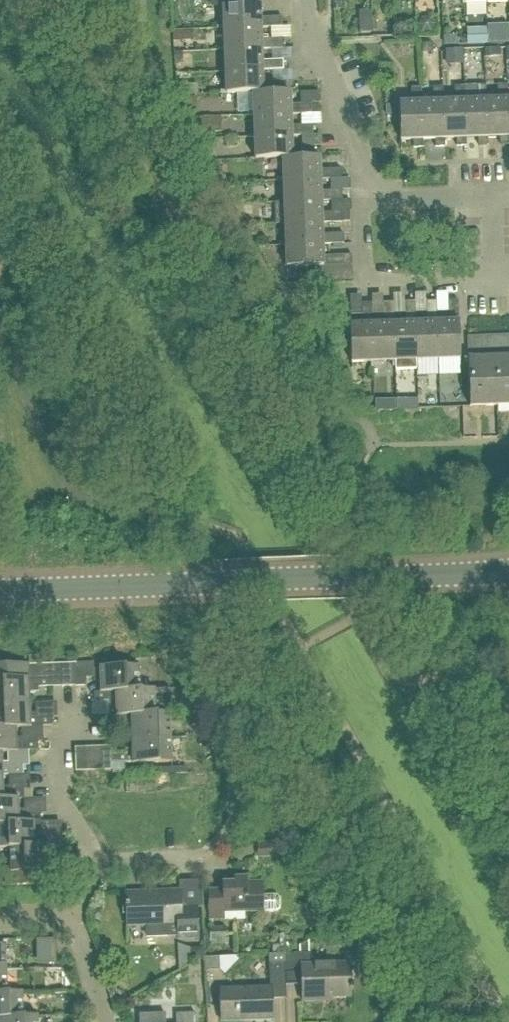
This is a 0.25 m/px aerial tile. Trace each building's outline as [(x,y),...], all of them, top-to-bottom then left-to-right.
[(260,29),(281,29),(281,18),(260,19),(259,6),(254,6),(253,0),(225,0),(226,7),(222,7),(223,30),(261,29),(260,29)] [(260,41),(260,29),(261,29),(223,30),(224,51),(261,50),(261,51),(282,50),(282,40),(260,41)] [(488,30),(466,31),(467,46),(488,45),(488,30)] [(174,41),(193,41),(193,31),(173,32),(174,41)] [(261,62),(261,51),(261,50),(224,51),(224,73),(261,72),(283,71),(282,61),(261,62)] [(462,50),(446,51),(447,65),(463,64),(462,50)] [(262,84),(261,72),(224,73),(225,95),(283,93),(283,83),(262,84)] [(488,146),(487,138),(486,101),(485,86),(476,87),(476,102),(465,102),(466,139),(478,139),(478,146),(488,146)] [(508,101),(507,86),(497,86),(497,101),(486,101),(487,138),(499,138),(500,146),(508,145),(508,134),(508,101)] [(466,139),(465,102),(464,87),(454,87),(454,102),(443,103),(444,140),(456,140),(456,147),(466,147),(466,139)] [(444,140),(443,103),(442,88),(432,88),(433,103),(421,103),(423,141),(435,140),(435,148),(445,148),(444,140)] [(423,141),(421,103),(421,89),(411,89),(411,104),(399,104),(400,142),(413,141),(413,149),(423,148),(423,141)] [(290,115),(290,116),(312,115),(311,105),(290,105),(290,93),(252,95),(253,117),(290,115)] [(192,122),(239,123),(240,107),(192,107),(192,122)] [(291,127),(290,116),(290,115),(253,117),(254,138),(291,137),(312,136),(312,126),(291,127)] [(291,148),(291,137),(254,138),(255,160),(282,160),(313,158),(313,148),(291,148)] [(319,180),(319,181),(341,180),(340,170),(319,171),(319,158),(282,160),(282,182),(319,180)] [(320,192),(319,181),(319,180),(282,182),(283,203),(284,203),(320,202),(341,201),(341,192),(320,192)] [(321,214),(320,202),(284,203),(283,203),(275,203),(275,224),(284,224),(284,225),(321,224),(342,223),(349,223),(349,213),(321,214)] [(321,235),(321,224),(284,225),(284,247),(322,245),(343,245),(342,235),(321,235)] [(322,257),(322,245),(284,247),(285,269),(344,266),(351,266),(351,256),(322,257)] [(436,324),(437,361),(459,360),(457,301),(447,301),(448,323),(436,324)] [(437,361),(436,324),(435,302),(425,302),(426,324),(415,324),(416,361),(437,361)] [(395,362),(393,325),(392,303),(382,304),(383,325),(372,326),(373,363),(395,362)] [(416,361),(415,324),(414,303),(403,303),(404,325),(393,325),(395,362),(395,371),(417,370),(416,361)] [(373,363),(372,326),(371,326),(371,304),(360,304),(361,326),(349,326),(350,364),(373,363)] [(497,407),(508,406),(508,358),(467,359),(469,408),(497,407)] [(418,399),(406,399),(407,410),(418,410),(418,399)] [(395,400),(386,400),(387,411),(396,410),(395,400)] [(100,693),(110,693),(115,693),(115,692),(139,692),(139,691),(139,667),(94,668),(93,662),(74,663),(75,687),(86,687),(86,678),(100,678),(100,693)] [(29,703),(29,689),(75,687),(74,663),(0,666),(0,705),(29,703)] [(155,714),(169,714),(168,689),(154,690),(139,691),(139,692),(115,692),(115,693),(116,717),(125,716),(132,716),(131,715),(155,715),(155,714)] [(94,702),(110,701),(110,693),(100,693),(99,693),(94,693),(94,702)] [(15,728),(30,727),(29,703),(0,705),(0,728),(15,727),(15,728)] [(132,739),(170,738),(169,714),(155,714),(155,715),(131,715),(132,716),(132,739)] [(110,725),(125,725),(125,716),(116,717),(115,717),(115,716),(109,716),(110,725)] [(36,727),(43,727),(51,726),(51,718),(36,718),(36,727)] [(15,728),(15,727),(0,728),(0,752),(2,752),(2,753),(16,752),(15,728)] [(133,764),(171,763),(170,738),(132,739),(133,764)] [(22,752),(29,751),(38,751),(37,742),(22,743),(22,752)] [(75,772),(87,771),(87,747),(74,748),(75,772)] [(87,771),(99,771),(98,747),(87,747),(87,771)] [(111,747),(110,747),(98,747),(99,771),(111,771),(112,771),(111,764),(124,764),(126,763),(126,755),(111,755),(111,747)] [(112,771),(111,771),(112,774),(124,773),(124,764),(111,764),(112,771)] [(8,777),(24,776),(23,767),(8,768),(8,777)] [(8,791),(9,799),(18,798),(19,798),(19,799),(24,799),(24,790),(8,791)] [(19,823),(18,798),(9,799),(3,799),(3,800),(0,800),(0,825),(19,824),(19,823)] [(40,815),(24,815),(24,823),(34,823),(35,823),(40,823),(40,815)] [(34,846),(34,823),(24,823),(19,823),(19,824),(0,825),(0,849),(11,849),(10,848),(35,847),(34,846)] [(55,837),(40,838),(40,846),(49,846),(51,846),(55,846),(55,837)] [(10,848),(11,849),(11,868),(6,868),(7,886),(41,885),(41,872),(50,872),(49,846),(40,846),(34,846),(35,847),(10,848)] [(56,871),(71,871),(70,862),(55,863),(56,871)] [(247,882),(247,878),(221,878),(222,890),(211,891),(212,913),(224,913),(223,908),(244,907),(244,912),(264,912),(277,911),(280,909),(280,898),(276,895),(263,896),(263,882),(247,882)] [(181,909),(180,892),(125,894),(126,904),(124,904),(125,908),(126,908),(127,927),(146,926),(147,937),(167,936),(167,937),(169,937),(168,925),(177,925),(177,939),(198,938),(197,908),(181,909)] [(36,940),(36,964),(54,963),(54,940),(36,940)] [(285,955),(286,986),(302,985),(303,1002),(323,1001),(323,999),(350,998),(349,965),(310,966),(310,954),(285,955)] [(287,1000),(286,986),(285,955),(270,956),(270,964),(269,964),(270,988),(221,989),(222,1021),(272,1020),(272,1000),(287,1000)] [(219,970),(219,958),(205,959),(205,971),(219,970)] [(22,1017),(22,992),(7,993),(6,994),(0,994),(0,1018),(22,1018),(22,1017)] [(195,1014),(176,1014),(176,1021),(196,1021),(195,1014)]
